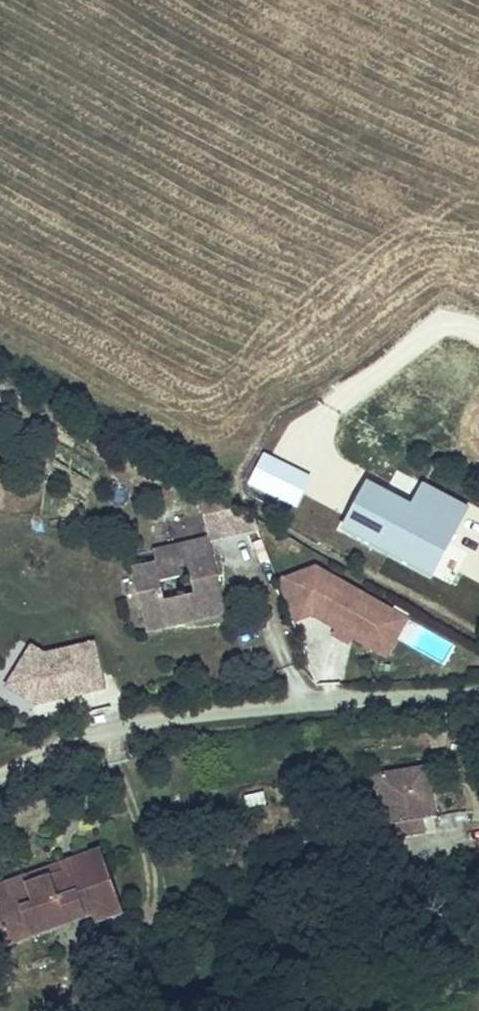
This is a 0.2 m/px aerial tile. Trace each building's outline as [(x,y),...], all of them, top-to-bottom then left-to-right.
[(408,503),(384,545),(430,571),(469,505),(422,478),(408,503)] [(346,522),(384,545),(408,503),(371,481),(346,522)] [(256,514),(201,489),(211,536),(213,536),(213,537),(261,526),(256,514)] [(136,565),(150,626),(174,621),(172,614),(184,611),(186,618),(230,608),(213,537),(213,536),(211,536),(185,542),(188,553),(161,560),(136,565)] [(159,548),(161,560),(188,553),(185,542),(159,548)] [(394,606),(318,563),(280,577),(295,617),(313,610),(337,624),(354,633),(372,644),(394,606)] [(387,652),(409,615),(394,606),(372,644),(387,652)] [(186,618),(184,611),(172,614),(174,621),(186,618)] [(354,633),(337,624),(334,630),(351,639),(354,633)] [(103,688),(93,644),(45,656),(32,648),(16,673),(29,681),(21,693),(37,703),(42,695),(52,693),(54,700),(103,688)] [(21,693),(29,681),(16,673),(8,686),(21,693)] [(37,703),(54,700),(52,693),(42,695),(37,703)] [(389,769),(397,817),(408,815),(435,811),(447,809),(439,761),(389,769)] [(411,828),(438,824),(435,811),(408,815),(411,828)] [(0,875),(0,933),(0,934),(80,904),(85,914),(115,903),(92,840),(0,875)]
